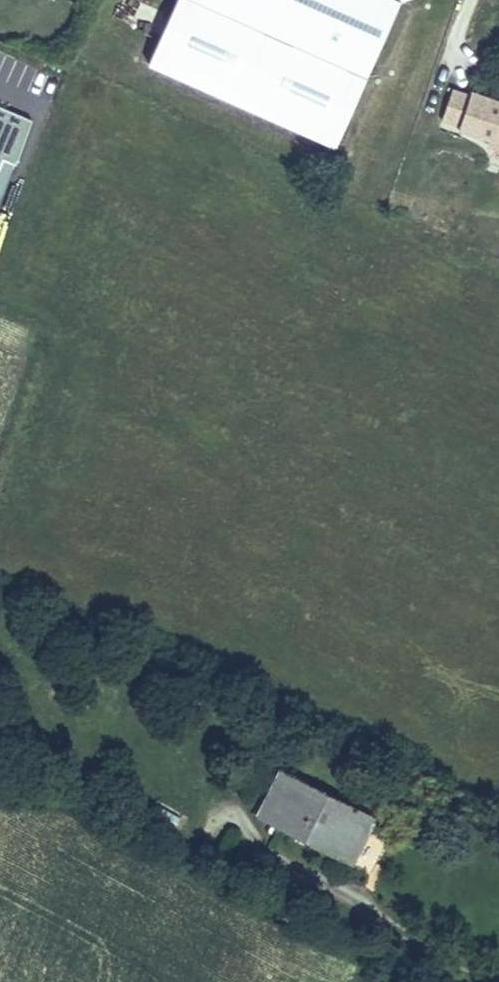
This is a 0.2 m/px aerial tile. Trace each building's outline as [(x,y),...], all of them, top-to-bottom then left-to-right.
[(403,0),(197,0),(366,75),(399,2),(403,0)] [(498,104),(498,101),(471,91),(470,95),(452,89),(442,120),(459,126),(458,129),(491,141),(498,144),(498,104)] [(352,865),(376,818),(280,770),(256,816),(352,865)] [(173,829),(180,818),(157,804),(151,816),(173,829)]
